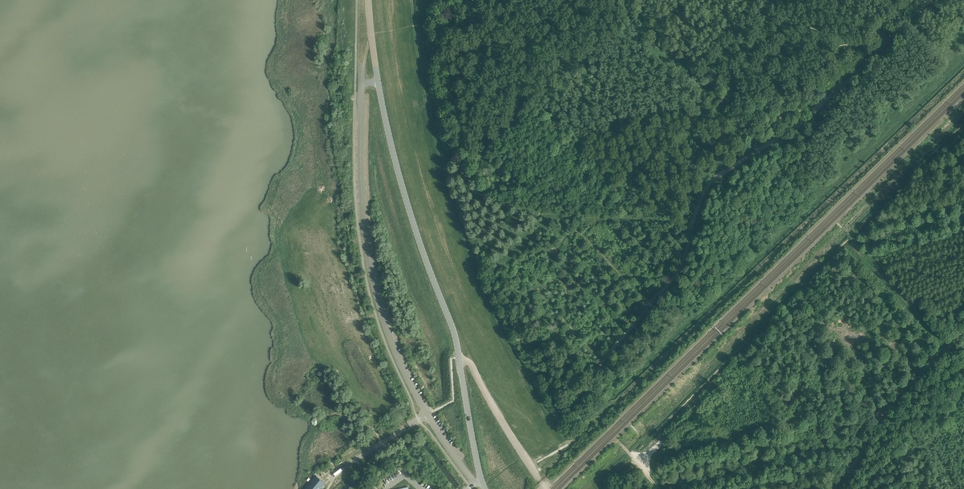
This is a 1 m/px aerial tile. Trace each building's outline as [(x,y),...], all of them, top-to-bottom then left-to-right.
[(793,191),(796,189),(794,184),(792,185),(790,181),(788,182),(793,191)] [(305,488),(320,488),(325,483),(316,476),(305,488)]
